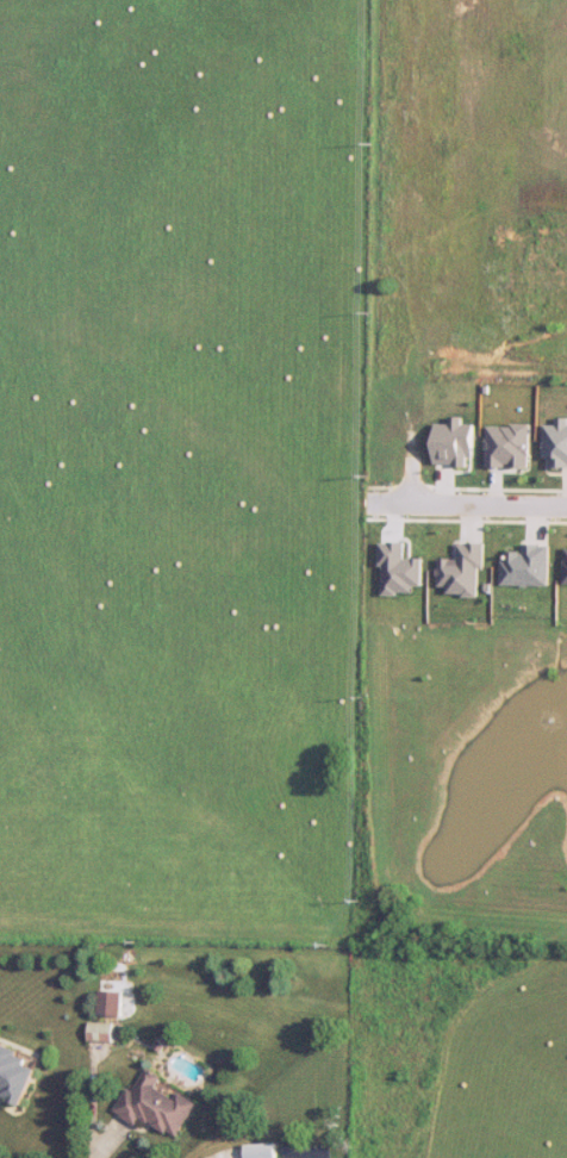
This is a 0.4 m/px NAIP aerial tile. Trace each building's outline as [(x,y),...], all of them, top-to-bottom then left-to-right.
[(89,1041),(111,1041),(111,1023),(89,1023),(89,1041)] [(30,1055),(0,1044),(0,1096),(23,1104),(37,1068),(27,1064),(30,1055)] [(141,1070),(117,1113),(137,1124),(141,1119),(177,1138),(198,1101),(141,1070)]
